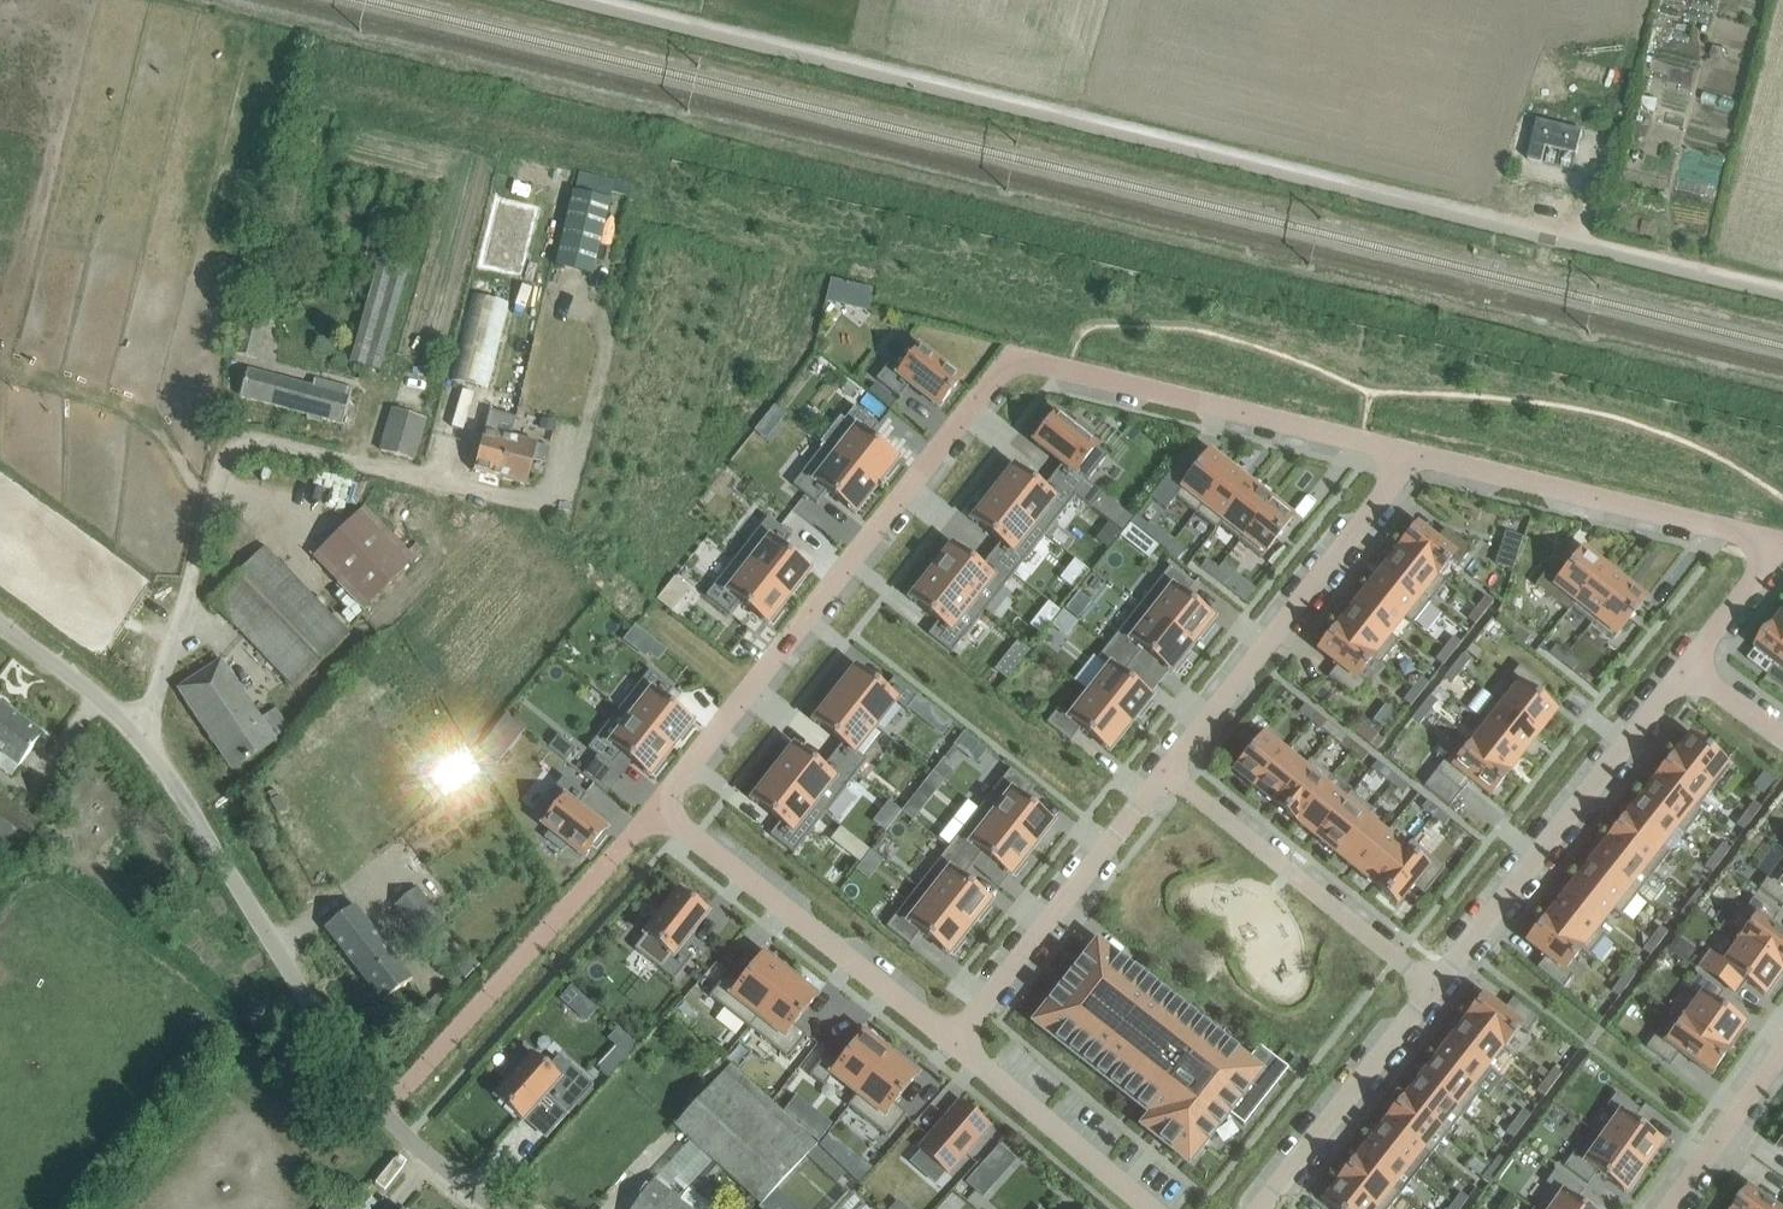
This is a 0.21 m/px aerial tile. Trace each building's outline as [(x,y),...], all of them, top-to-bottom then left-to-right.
[(1539,120),(1529,160),(1543,163),(1547,147),(1578,154),(1583,131),(1539,120)] [(559,271),(594,279),(613,204),(577,196),(559,271)] [(351,362),(381,371),(408,273),(378,264),(351,362)] [(869,311),(874,288),(831,279),(826,302),(869,311)] [(271,309),(248,303),(235,354),(258,360),(271,309)] [(507,331),(519,333),(521,323),(509,321),(507,331)] [(457,378),(484,385),(490,363),(489,363),(496,333),(475,328),(473,335),(460,333),(457,351),(477,355),(475,363),(462,359),(457,378)] [(908,339),(876,379),(901,398),(910,385),(938,408),(960,380),(908,339)] [(502,389),(494,386),(489,401),(507,406),(511,390),(515,391),(521,367),(508,364),(502,389)] [(352,390),(316,380),(314,386),(248,369),(240,396),(308,415),(307,418),(322,422),(323,419),(343,424),(352,390)] [(775,406),(767,416),(779,425),(787,416),(775,406)] [(841,417),(820,443),(824,446),(835,455),(876,487),(884,477),(888,480),(899,465),(895,462),(897,460),(869,438),(879,425),(855,406),(845,420),(841,417)] [(454,451),(464,414),(437,407),(426,444),(454,451)] [(381,451),(413,460),(425,419),(394,409),(381,451)] [(486,429),(474,471),(503,479),(514,437),(518,420),(490,412),(486,429)] [(1043,423),(1032,436),(1036,439),(1034,442),(1062,464),(1052,477),(1076,496),(1091,508),(1102,494),(1087,482),(1108,455),(1089,441),(1094,434),(1078,421),(1072,427),(1056,414),(1047,426),(1043,423)] [(550,447),(514,437),(503,479),(527,485),(534,459),(546,463),(550,447)] [(824,446),(793,485),(817,504),(827,491),(855,513),(876,487),(835,455),(824,446)] [(1178,462),(1150,498),(1166,510),(1176,497),(1196,513),(1231,469),(1209,452),(1193,473),(1178,462)] [(1001,484),(993,494),(1045,535),(1076,496),(1052,477),(1042,490),(1014,467),(1012,470),(1008,467),(997,481),(1001,484)] [(1231,469),(1196,513),(1217,530),(1221,525),(1252,486),(1231,469)] [(1252,486),(1221,525),(1241,541),(1272,502),(1252,486)] [(981,501),(970,516),(974,519),(972,521),(1000,543),(990,556),(1014,574),(1045,535),(993,494),(985,504),(981,501)] [(1272,502),(1241,541),(1262,558),(1293,518),(1272,502)] [(417,559),(365,505),(311,557),(364,611),(417,559)] [(1137,516),(1131,523),(1142,532),(1148,525),(1137,516)] [(768,517),(737,557),(789,597),(810,571),(782,549),(792,536),(768,517)] [(1131,524),(1122,535),(1133,544),(1142,532),(1131,524)] [(1436,540),(1417,525),(1399,547),(1400,548),(1401,547),(1437,576),(1438,575),(1453,556),(1461,563),(1472,549),(1446,528),(1436,540)] [(1172,544),(1166,551),(1177,560),(1183,553),(1172,544)] [(939,563),(931,573),(983,614),(1014,574),(990,556),(980,568),(952,546),(950,548),(946,545),(935,560),(939,563)] [(264,547),(211,600),(296,687),(349,636),(264,547)] [(1401,547),(1400,548),(1385,567),(1430,602),(1446,581),(1438,575),(1437,576),(1401,547)] [(1572,606),(1603,566),(1582,549),(1567,568),(1556,559),(1535,585),(1569,612),(1573,607),(1572,606)] [(1499,565),(1513,569),(1517,556),(1503,551),(1499,565)] [(737,557),(706,596),(730,615),(740,602),(768,624),(772,619),(775,622),(785,610),(781,608),(789,597),(737,557)] [(1205,562),(1199,570),(1210,579),(1216,571),(1205,562)] [(1195,584),(1171,565),(1140,605),(1192,646),(1199,637),(1203,640),(1215,624),(1211,621),(1213,619),(1185,597),(1195,584)] [(1592,622),(1624,582),(1603,566),(1572,606),(1573,607),(1592,622)] [(1020,567),(1014,574),(1025,583),(1031,576),(1020,567)] [(1430,602),(1385,567),(1369,588),(1405,617),(1405,618),(1413,624),(1413,623),(1430,602)] [(1216,571),(1210,579),(1222,588),(1228,580),(1216,571)] [(931,573),(910,599),(938,622),(928,634),(952,653),(983,614),(931,573)] [(1614,639),(1645,599),(1624,582),(1592,622),(1614,639)] [(1405,617),(1369,588),(1353,608),(1389,637),(1391,634),(1405,618),(1405,617)] [(679,603),(663,591),(657,599),(673,612),(679,603)] [(1486,595),(1477,607),(1484,613),(1493,601),(1486,595)] [(1049,627),(1061,611),(1049,602),(1037,618),(1049,627)] [(1192,646),(1140,605),(1109,644),(1133,663),(1143,650),(1171,673),(1173,671),(1177,673),(1189,658),(1185,655),(1192,646)] [(1476,624),(1484,613),(1477,607),(1468,618),(1476,624)] [(1389,637),(1353,608),(1338,628),(1337,629),(1373,658),(1372,659),(1380,665),(1399,641),(1391,634),(1389,637)] [(1749,660),(1768,675),(1782,687),(1782,633),(1776,628),(1776,627),(1775,626),(1758,648),(1749,660)] [(1358,677),(1372,659),(1373,658),(1337,629),(1338,628),(1336,627),(1319,649),(1338,665),(1329,676),(1355,697),(1366,683),(1358,677)] [(1519,628),(1513,635),(1525,644),(1531,636),(1519,628)] [(1445,648),(1452,654),(1461,642),(1454,636),(1445,648)] [(1030,651),(1018,641),(1010,652),(1022,661),(1030,651)] [(1123,676),(1133,663),(1109,644),(1098,659),(1109,667),(1090,693),(1130,725),(1137,716),(1141,719),(1153,703),(1150,700),(1151,698),(1123,676)] [(1568,655),(1556,646),(1550,653),(1562,662),(1568,655)] [(1445,648),(1436,659),(1443,665),(1452,654),(1445,648)] [(1454,666),(1461,672),(1470,661),(1463,655),(1454,666)] [(1568,655),(1562,662),(1573,671),(1579,663),(1568,655)] [(274,741),(222,661),(179,689),(189,703),(195,698),(226,745),(220,749),(233,769),(274,741)] [(1555,711),(1537,697),(1546,685),(1520,665),(1509,678),(1519,686),(1504,704),(1503,705),(1538,732),(1555,711)] [(1454,666),(1445,677),(1452,683),(1461,672),(1454,666)] [(843,685),(835,695),(876,727),(896,702),(907,711),(908,709),(918,696),(894,678),(884,690),(856,668),(854,670),(851,667),(839,682),(843,685)] [(651,670),(619,709),(672,750),(679,740),(683,743),(695,728),(691,725),(693,723),(664,701),(674,688),(651,670)] [(1413,689),(1420,695),(1429,683),(1421,677),(1413,689)] [(1413,689),(1404,700),(1411,706),(1420,695),(1413,689)] [(1130,725),(1090,693),(1070,718),(1058,709),(1047,723),(1071,742),(1081,729),(1109,751),(1130,725)] [(835,695),(814,722),(842,744),(832,756),(856,775),(867,761),(856,752),(876,727),(835,695)] [(1430,695),(1421,707),(1429,713),(1438,701),(1430,695)] [(918,696),(908,709),(919,718),(930,705),(918,696)] [(1538,732),(1503,705),(1504,704),(1495,697),(1477,719),(1486,726),(1487,725),(1522,753),(1538,732)] [(18,769),(43,734),(11,710),(0,702),(0,755),(18,769)] [(1299,711),(1310,720),(1316,713),(1305,704),(1299,711)] [(1429,713),(1421,707),(1413,718),(1420,724),(1429,713)] [(619,709),(588,748),(612,767),(622,754),(651,776),(652,774),(656,777),(667,763),(664,760),(672,750),(619,709)] [(1317,713),(1311,721),(1322,730),(1331,737),(1337,729),(1328,722),(1317,713)] [(525,729),(506,714),(498,724),(517,739),(525,729)] [(1363,723),(1355,733),(1371,745),(1379,735),(1363,723)] [(1522,753),(1487,725),(1486,726),(1472,745),(1471,746),(1506,773),(1507,772),(1522,753)] [(1337,729),(1331,737),(1340,744),(1351,753),(1358,745),(1346,736),(1337,729)] [(1256,787),(1288,748),(1267,731),(1257,743),(1252,750),(1235,770),(1256,787)] [(1243,732),(1238,738),(1252,750),(1257,743),(1243,732)] [(1691,736),(1675,756),(1674,757),(1714,789),(1730,767),(1691,736)] [(1436,772),(1424,787),(1450,808),(1462,792),(1471,781),(1491,796),(1508,773),(1507,772),(1506,773),(1471,746),(1472,745),(1463,738),(1436,772)] [(1358,745),(1351,753),(1363,762),(1369,754),(1358,745)] [(464,747),(429,773),(446,797),(481,771),(464,747)] [(794,747),(773,774),(825,815),(856,775),(832,756),(822,769),(794,747)] [(1308,764),(1307,764),(1288,748),(1256,787),(1275,803),(1276,804),(1308,764)] [(1714,789),(1674,757),(1675,756),(1673,755),(1656,778),(1657,779),(1658,778),(1698,809),(1698,808),(1714,789)] [(945,758),(934,771),(947,782),(958,768),(945,758)] [(1324,785),(1326,786),(1333,777),(1311,759),(1307,764),(1308,764),(1276,804),(1275,803),(1274,804),(1296,822),(1297,821),(1296,820),(1324,785)] [(1378,761),(1372,768),(1393,785),(1399,778),(1387,768),(1378,761)] [(1011,769),(980,809),(1032,850),(1053,823),(1024,801),(1035,788),(1011,769)] [(761,781),(750,795),(754,798),(752,800),(780,823),(770,835),(794,854),(825,815),(773,774),(765,784),(761,781)] [(534,815),(532,817),(551,832),(545,838),(562,851),(568,845),(584,858),(593,846),(597,849),(608,835),(604,832),(606,830),(578,808),(588,795),(564,776),(534,815)] [(1399,778),(1393,785),(1404,794),(1410,787),(1399,778)] [(1703,812),(1698,808),(1698,809),(1658,778),(1657,779),(1642,798),(1677,826),(1676,827),(1685,834),(1703,812)] [(1345,802),(1344,801),(1326,786),(1324,785),(1296,820),(1297,821),(1316,837),(1345,802)] [(1369,814),(1370,815),(1373,810),(1351,792),(1344,801),(1345,802),(1316,837),(1337,853),(1369,814)] [(14,857),(39,822),(0,795),(0,847),(14,857)] [(914,797),(902,812),(914,821),(926,806),(914,797)] [(1677,826),(1642,798),(1626,818),(1626,819),(1661,846),(1662,845),(1676,827),(1677,826)] [(1420,810),(1431,819),(1437,811),(1426,802),(1420,810)] [(1754,802),(1745,813),(1753,819),(1761,807),(1754,802)] [(1032,850),(980,809),(949,848),(973,867),(983,854),(1011,876),(1013,874),(1016,877),(1029,862),(1025,859),(1032,850)] [(1437,811),(1431,819),(1443,828),(1449,821),(1437,811)] [(1745,813),(1736,825),(1744,831),(1753,819),(1745,813)] [(1369,814),(1337,853),(1357,870),(1385,835),(1386,836),(1390,831),(1370,815),(1369,814)] [(1671,852),(1662,845),(1661,846),(1626,819),(1626,818),(1625,817),(1608,839),(1609,840),(1610,839),(1654,874),(1671,852)] [(1405,851),(1404,850),(1386,836),(1385,835),(1357,870),(1376,885),(1377,886),(1405,851)] [(1638,894),(1654,874),(1610,839),(1609,840),(1593,860),(1638,894)] [(860,864),(870,850),(858,840),(847,854),(860,864)] [(1411,841),(1404,850),(1405,851),(1377,886),(1376,885),(1375,887),(1397,905),(1413,885),(1425,895),(1445,869),(1411,841)] [(1723,843),(1714,855),(1722,861),(1730,849),(1723,843)] [(963,880),(973,867),(949,848),(918,888),(970,929),(977,920),(981,923),(993,907),(989,904),(991,902),(963,880)] [(1714,855),(1705,866),(1713,872),(1722,861),(1714,855)] [(1760,889),(1782,906),(1782,856),(1760,889)] [(1638,894),(1593,860),(1577,880),(1612,908),(1621,916),(1638,894)] [(1597,927),(1612,908),(1577,880),(1561,900),(1596,928),(1597,927)] [(444,920),(437,913),(438,911),(416,887),(392,907),(414,933),(415,932),(422,939),(444,920)] [(970,929),(918,888),(887,927),(911,946),(921,933),(949,955),(951,953),(954,956),(967,940),(963,937),(970,929)] [(1698,890),(1689,902),(1697,907),(1706,896),(1698,890)] [(679,892),(635,949),(675,981),(694,957),(681,947),(707,914),(704,912),(707,908),(694,897),(691,901),(679,892)] [(1771,925),(1779,913),(1755,896),(1745,909),(1756,917),(1739,940),(1740,941),(1741,940),(1782,970),(1782,934),(1771,925)] [(1596,928),(1561,900),(1546,920),(1545,921),(1581,949),(1581,950),(1589,956),(1607,934),(1597,927),(1596,928)] [(1689,902),(1681,913),(1689,919),(1697,907),(1689,902)] [(380,935),(356,904),(325,928),(383,1003),(414,979),(380,935)] [(1567,969),(1581,950),(1581,949),(1545,921),(1546,920),(1545,919),(1527,942),(1546,957),(1537,969),(1563,989),(1574,975),(1567,969)] [(1660,927),(1652,938),(1659,944),(1668,932),(1660,927)] [(1097,938),(1030,1023),(1146,1115),(1138,1127),(1144,1132),(1189,1168),(1231,1114),(1245,1125),(1289,1069),(1260,1046),(1250,1059),(1097,938)] [(1652,938),(1643,950),(1651,955),(1659,944),(1652,938)] [(1782,971),(1782,970),(1741,940),(1740,941),(1724,964),(1710,954),(1701,967),(1737,993),(1745,981),(1766,995),(1782,971)] [(728,973),(709,997),(749,1028),(790,976),(763,955),(741,983),(728,973)] [(1629,968),(1620,980),(1628,985),(1637,974),(1629,968)] [(1745,1026),(1716,1004),(1724,992),(1700,975),(1690,988),(1702,997),(1686,1020),(1685,1020),(1728,1050),(1731,1046),(1736,1049),(1747,1033),(1743,1030),(1745,1026)] [(790,976),(749,1028),(788,1059),(807,1035),(794,1025),(816,997),(814,995),(817,991),(802,979),(799,983),(790,976)] [(1620,980),(1612,991),(1619,997),(1628,985),(1620,980)] [(1468,1017),(1467,1018),(1468,1019),(1469,1018),(1503,1045),(1502,1047),(1504,1047),(1505,1046),(1520,1027),(1528,1033),(1539,1019),(1513,999),(1504,1011),(1485,995),(1468,1017)] [(1468,1019),(1453,1038),(1487,1066),(1488,1064),(1502,1047),(1503,1045),(1469,1018),(1468,1019)] [(1728,1050),(1685,1020),(1686,1020),(1684,1019),(1668,1042),(1656,1034),(1647,1047),(1672,1065),(1681,1053),(1712,1075),(1730,1051),(1728,1050)] [(828,1051),(810,1075),(824,1086),(833,1075),(857,1094),(858,1095),(890,1054),(882,1048),(884,1044),(869,1031),(866,1035),(864,1033),(841,1062),(828,1051)] [(626,1035),(597,1066),(610,1078),(639,1047),(626,1035)] [(1453,1038),(1437,1059),(1476,1090),(1477,1089),(1492,1069),(1493,1068),(1488,1064),(1487,1066),(1453,1038)] [(857,1094),(848,1105),(888,1137),(907,1114),(894,1104),(917,1076),(915,1074),(918,1070),(902,1058),(899,1061),(890,1054),(858,1095),(857,1094)] [(510,1081),(496,1096),(523,1119),(545,1094),(568,1115),(594,1086),(559,1055),(547,1068),(533,1055),(524,1065),(518,1059),(504,1075),(510,1081)] [(1437,1059),(1421,1079),(1464,1114),(1480,1093),(1481,1092),(1477,1089),(1476,1090),(1437,1059)] [(731,1066),(675,1126),(714,1162),(722,1169),(761,1206),(813,1150),(817,1145),(731,1066)] [(1546,1079),(1554,1085),(1562,1073),(1555,1068),(1546,1079)] [(1405,1098),(1404,1100),(1448,1134),(1464,1114),(1421,1079),(1405,1098)] [(1545,1096),(1554,1085),(1546,1079),(1537,1091),(1545,1096)] [(1619,1114),(1602,1138),(1644,1168),(1662,1143),(1633,1122),(1641,1110),(1617,1093),(1607,1106),(1619,1114)] [(1404,1098),(1386,1120),(1387,1121),(1388,1120),(1423,1147),(1432,1155),(1448,1134),(1404,1100),(1405,1098),(1404,1098)] [(989,1127),(960,1101),(919,1148),(948,1174),(989,1127)] [(1522,1126),(1531,1115),(1523,1109),(1515,1121),(1522,1126)] [(821,1113),(807,1131),(819,1141),(833,1123),(821,1113)] [(1387,1121),(1372,1141),(1407,1168),(1416,1175),(1432,1155),(1423,1147),(1388,1120),(1387,1121)] [(1514,1138),(1522,1126),(1515,1121),(1506,1132),(1514,1138)] [(1644,1168),(1602,1138),(1585,1161),(1574,1153),(1564,1166),(1589,1184),(1597,1172),(1626,1193),(1644,1168)] [(1357,1160),(1356,1161),(1400,1196),(1416,1175),(1407,1168),(1372,1141),(1357,1160)] [(1507,1162),(1499,1156),(1491,1168),(1498,1173),(1507,1162)] [(1338,1182),(1339,1183),(1340,1181),(1375,1208),(1389,1208),(1400,1196),(1356,1161),(1357,1160),(1356,1159),(1339,1181),(1338,1182)] [(982,1165),(967,1182),(985,1197),(1000,1180),(982,1165)] [(1490,1185),(1498,1173),(1491,1168),(1482,1179),(1490,1185)] [(1537,1208),(1585,1208),(1576,1202),(1584,1190),(1556,1170),(1546,1183),(1553,1188),(1537,1208)] [(1323,1203),(1331,1208),(1375,1208),(1340,1181),(1339,1183),(1323,1203)] [(698,1196),(689,1190),(680,1201),(654,1182),(634,1208),(715,1208),(698,1196)] [(1738,1208),(1780,1208),(1752,1189),(1738,1208)] [(780,1190),(776,1195),(763,1208),(764,1208),(800,1208),(780,1190)] [(1452,1204),(1459,1208),(1461,1208),(1469,1198),(1461,1192),(1452,1204)] [(850,1193),(835,1208),(868,1208),(850,1193)] [(332,1198),(323,1208),(344,1208),(332,1198)]
